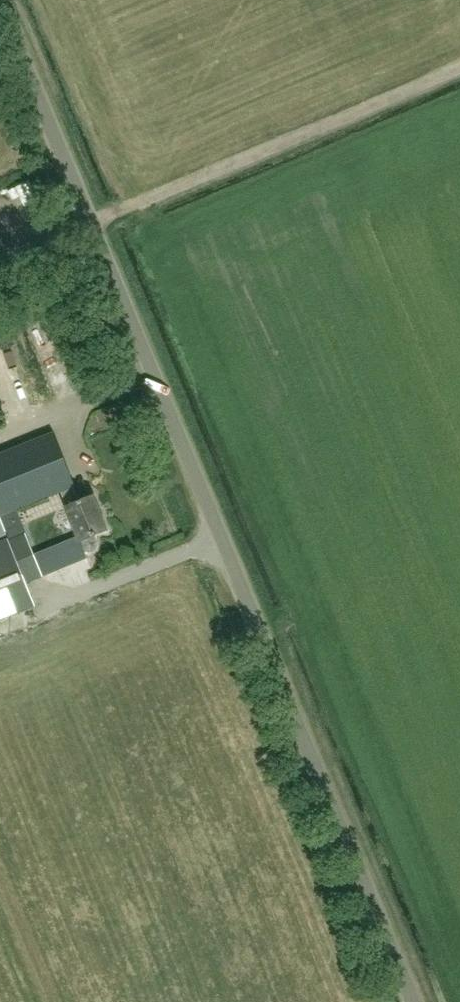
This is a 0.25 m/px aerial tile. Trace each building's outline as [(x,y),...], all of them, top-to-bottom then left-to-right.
[(29,344),(44,384),(68,375),(53,334),(29,344)] [(61,491),(67,505),(66,505),(80,540),(83,547),(85,550),(88,552),(92,551),(95,549),(96,545),(96,542),(93,535),(106,530),(93,495),(79,500),(74,487),(75,486),(54,432),(0,453),(0,516),(61,491)] [(82,449),(74,455),(84,468),(92,462),(82,449)] [(8,540),(0,519),(0,543),(8,540)] [(9,541),(26,583),(43,576),(25,534),(9,541)] [(8,540),(0,543),(0,618),(35,604),(26,583),(9,541),(8,540)] [(52,547),(39,552),(46,570),(59,564),(52,547)]
